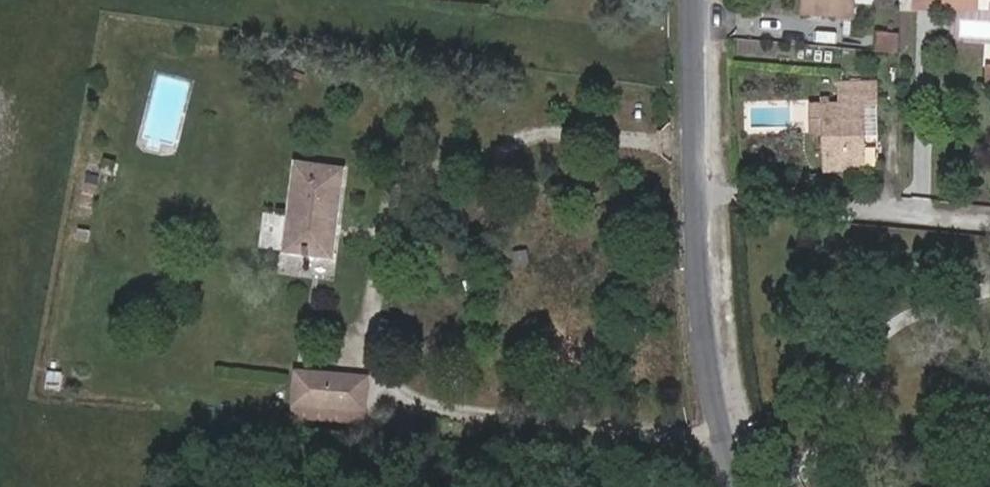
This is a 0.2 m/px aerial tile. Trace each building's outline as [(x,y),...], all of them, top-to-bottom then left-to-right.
[(807,12),(851,16),(852,0),(808,0),(807,12)] [(917,7),(979,9),(980,0),(917,0),(917,7)] [(864,169),(863,106),(878,106),(877,84),(841,84),(842,106),(830,107),(830,100),(820,100),(821,107),(813,107),(813,133),(826,133),(827,169),(864,169)] [(334,258),(347,167),(298,159),(285,250),(312,255),(334,258)] [(296,405),(360,412),(366,381),(299,374),(296,405)]
